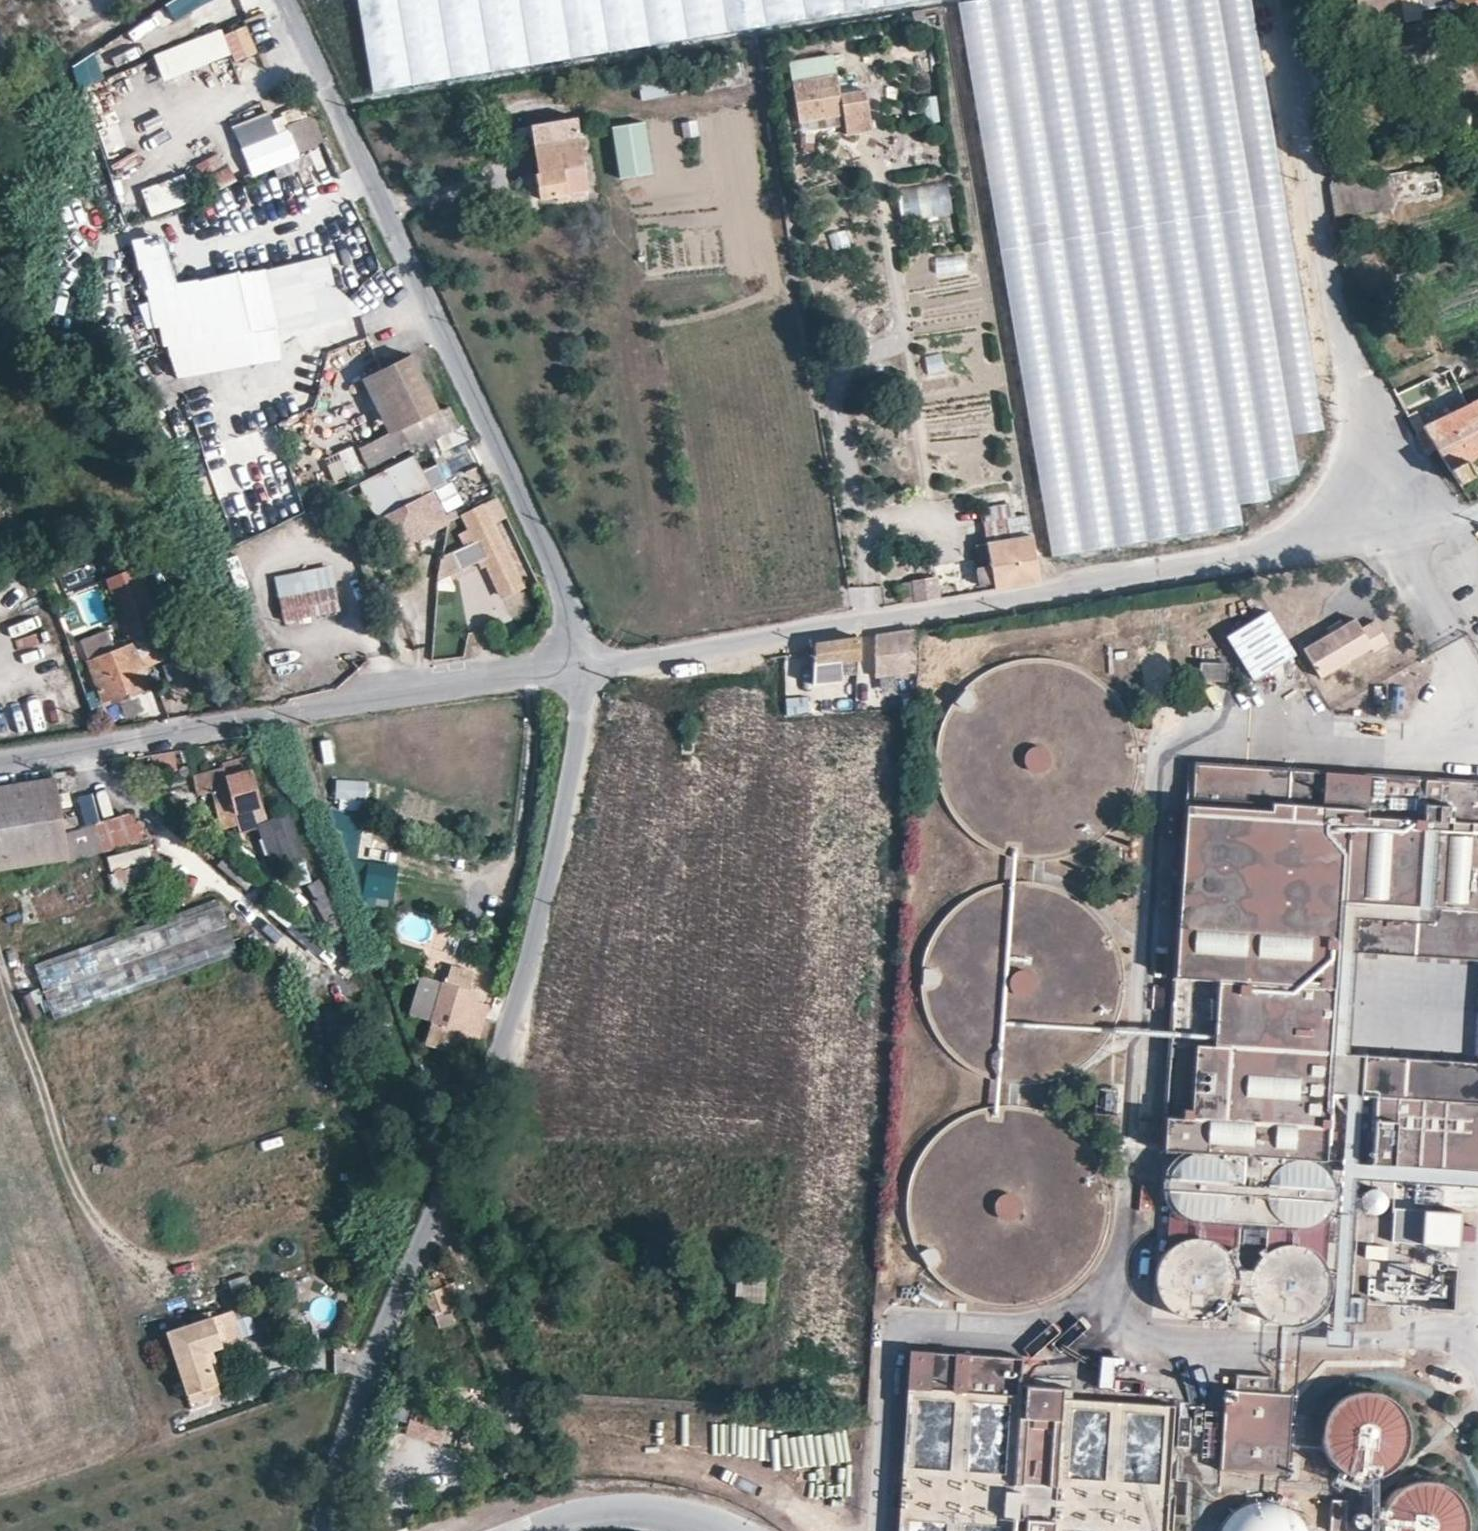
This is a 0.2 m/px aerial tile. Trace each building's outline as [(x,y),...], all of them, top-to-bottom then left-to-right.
[(165,7),(174,21),(216,0),(175,0),(165,7)] [(367,69),(963,6),(979,159),(994,130),(1010,138),(1001,54),(1047,49),(1039,54),(1072,71),(1077,60),(1079,74),(1086,60),(1088,80),(1137,105),(1206,97),(1205,89),(1229,101),(1239,120),(1269,135),(1255,0),(360,0),(367,69)] [(1420,17),(1418,0),(1359,0),(1361,23),(1420,17)] [(229,55),(218,30),(157,55),(168,80),(229,55)] [(104,78),(94,54),(73,68),(80,90),(104,78)] [(836,75),(832,55),(785,64),(789,84),(836,75)] [(636,74),(641,100),(668,95),(663,69),(636,74)] [(836,75),(789,84),(795,127),(842,119),(845,138),(872,133),(860,71),(836,75)] [(301,95),(297,89),(292,91),(295,98),(301,95)] [(920,100),(925,122),(939,119),(935,97),(920,100)] [(270,114),(236,129),(256,176),(299,157),(298,154),(321,144),(310,119),(305,121),(300,109),(280,117),(282,122),(274,125),(270,114)] [(582,144),(579,120),(535,127),(538,150),(582,144)] [(645,124),(612,129),(620,179),(653,174),(645,124)] [(143,144),(108,167),(115,176),(149,155),(143,144)] [(582,144),(538,150),(542,177),(538,177),(542,204),(591,196),(582,144)] [(228,164),(203,176),(210,190),(234,179),(228,164)] [(141,189),(151,217),(194,201),(184,174),(141,189)] [(1385,174),(1332,182),(1337,218),(1391,209),(1385,174)] [(899,219),(950,217),(949,185),(898,187),(899,219)] [(178,268),(131,281),(140,309),(159,303),(183,374),(258,361),(300,333),(334,294),(300,263),(187,293),(178,268)] [(927,373),(959,369),(957,348),(924,352),(927,373)] [(399,427),(437,408),(411,355),(373,374),(399,427)] [(1477,372),(1456,383),(1463,398),(1477,392),(1477,373),(1477,372)] [(1023,376),(1050,558),(1243,530),(1239,505),(1271,500),(1268,483),(1300,479),(1294,435),(1319,432),(1312,391),(1271,414),(1299,410),(1275,423),(1270,413),(1245,416),(1245,412),(1205,418),(1192,394),(1128,404),(1129,411),(1111,414),(1108,408),(1097,413),(1090,399),(1071,402),(1074,427),(1054,391),(1037,400),(1023,376)] [(1427,420),(1442,413),(1433,396),(1418,402),(1427,420)] [(1442,413),(1427,420),(1421,423),(1424,428),(1457,482),(1471,475),(1465,460),(1473,456),(1477,453),(1477,396),(1442,413)] [(438,410),(437,408),(399,427),(410,451),(459,428),(447,405),(438,410)] [(335,485),(364,474),(353,446),(324,458),(335,485)] [(413,455),(357,483),(392,550),(446,521),(413,455)] [(438,489),(444,510),(461,505),(454,484),(438,489)] [(483,501),(458,513),(499,597),(524,586),(483,501)] [(1039,581),(1026,513),(983,520),(986,542),(974,544),(982,590),(1039,581)] [(169,658),(137,567),(107,577),(131,644),(115,650),(107,626),(79,636),(102,700),(146,684),(141,668),(169,658)] [(914,601),(940,597),(936,577),(910,580),(914,601)] [(332,590),(281,600),(285,620),(336,610),(332,590)] [(512,616),(529,611),(524,594),(507,599),(512,616)] [(1393,645),(1378,621),(1362,630),(1355,619),(1303,650),(1321,680),(1373,649),(1377,655),(1393,645)] [(916,630),(875,635),(875,679),(913,673),(916,630)] [(861,638),(815,645),(813,667),(841,664),(860,663),(861,638)] [(305,647),(283,654),(289,675),(310,669),(305,647)] [(1229,683),(1230,663),(1200,662),(1199,682),(1229,683)] [(841,664),(813,667),(813,689),(843,685),(841,664)] [(806,695),(784,698),(787,715),(808,712),(806,695)] [(205,767),(208,778),(211,789),(218,817),(260,806),(245,747),(221,753),(223,761),(205,767)] [(174,751),(150,755),(153,776),(177,772),(174,751)] [(1189,764),(1165,1151),(1477,1169),(1477,1061),(1352,1055),(1357,954),(1477,961),(1477,781),(1189,764)] [(0,784),(0,866),(66,856),(62,831),(54,775),(0,784)] [(211,789),(208,778),(195,781),(197,793),(211,789)] [(337,778),(336,810),(366,811),(367,779),(337,778)] [(260,806),(218,817),(221,826),(263,815),(260,806)] [(62,831),(66,856),(67,860),(149,834),(126,811),(62,831)] [(274,847),(299,840),(288,811),(264,818),(274,847)] [(145,860),(107,873),(113,892),(152,879),(145,860)] [(394,895),(395,864),(366,863),(365,894),(394,895)] [(217,900),(29,966),(49,1021),(237,955),(217,900)] [(471,972),(451,968),(448,981),(441,979),(428,1032),(457,1040),(457,1037),(476,1043),(489,1003),(471,997),(473,988),(467,987),(471,972)] [(1199,1156),(1190,1158),(1182,1162),(1175,1168),(1171,1176),(1169,1185),(1169,1194),(1171,1202),(1176,1210),(1183,1216),(1191,1220),(1200,1222),(1209,1221),(1218,1218),(1225,1212),(1231,1205),(1234,1197),(1235,1188),(1234,1179),(1230,1171),(1224,1164),(1216,1159),(1208,1156),(1199,1156)] [(1292,1164),(1283,1167),(1276,1173),(1270,1181),(1267,1190),(1266,1200),(1267,1209),(1272,1218),(1278,1225),(1286,1230),(1296,1233),(1305,1233),(1315,1231),(1323,1226),(1330,1219),(1334,1211),(1337,1201),(1336,1192),(1333,1182),(1328,1174),(1320,1168),(1311,1164),(1302,1163),(1292,1164)] [(1388,1197),(1366,1193),(1362,1213),(1384,1217),(1388,1197)] [(1391,1243),(1420,1246),(1423,1211),(1394,1209),(1391,1243)] [(1460,1250),(1461,1215),(1424,1215),(1424,1250),(1460,1250)] [(1213,1242),(1202,1239),(1191,1240),(1181,1243),(1172,1248),(1164,1257),(1159,1266),(1157,1277),(1158,1288),(1162,1298),(1168,1307),(1177,1314),(1187,1318),(1198,1319),(1209,1318),(1219,1313),(1227,1306),(1233,1297),(1237,1287),(1238,1276),(1235,1265),(1230,1256),(1222,1248),(1213,1242)] [(1283,1248),(1273,1252),(1264,1259),(1258,1267),(1254,1277),(1253,1288),(1255,1298),(1259,1308),(1267,1316),(1276,1322),(1286,1325),(1297,1325),(1307,1323),(1317,1317),(1324,1310),(1329,1300),(1332,1290),(1331,1279),(1328,1269),(1322,1260),(1314,1253),(1304,1248),(1293,1247),(1283,1248)] [(1386,1261),(1382,1282),(1371,1280),(1367,1294),(1407,1303),(1415,1267),(1386,1261)] [(766,1266),(737,1266),(735,1299),(764,1301),(766,1266)] [(437,1276),(423,1278),(422,1292),(431,1313),(434,1312),(438,1325),(454,1319),(449,1305),(451,1304),(443,1285),(440,1285),(437,1276)] [(216,1384),(209,1368),(205,1357),(212,1355),(223,1350),(212,1320),(167,1337),(188,1395),(216,1384)] [(1173,1407),(1073,1401),(1073,1390),(1022,1387),(1023,1360),(909,1354),(899,1530),(1166,1530),(1173,1407)] [(216,1365),(212,1355),(205,1357),(209,1368),(216,1365)] [(1226,1391),(1223,1471),(1288,1474),(1291,1396),(1274,1396),(1274,1378),(1237,1377),(1236,1392),(1226,1391)] [(216,1384),(188,1395),(192,1405),(219,1394),(216,1384)] [(1348,1397),(1338,1403),(1330,1412),(1324,1422),(1322,1434),(1323,1446),(1327,1457),(1334,1467),(1343,1475),(1354,1479),(1366,1481),(1378,1479),(1389,1475),(1399,1467),(1405,1457),(1409,1446),(1410,1434),(1408,1422),(1402,1411),(1394,1403),(1384,1396),(1372,1393),(1360,1393),(1348,1397)] [(449,1417),(413,1408),(407,1436),(442,1444),(449,1417)] [(1397,1493),(1389,1502),(1383,1513),(1381,1524),(1382,1530),(1467,1530),(1468,1524),(1465,1513),(1460,1502),(1452,1493),(1442,1487),(1430,1484),(1419,1484),(1407,1487),(1397,1493)] [(1246,1503),(1235,1509),(1225,1518),(1219,1530),(1307,1530),(1303,1522),(1295,1512),(1284,1505),(1272,1501),(1259,1500),(1246,1503)]
